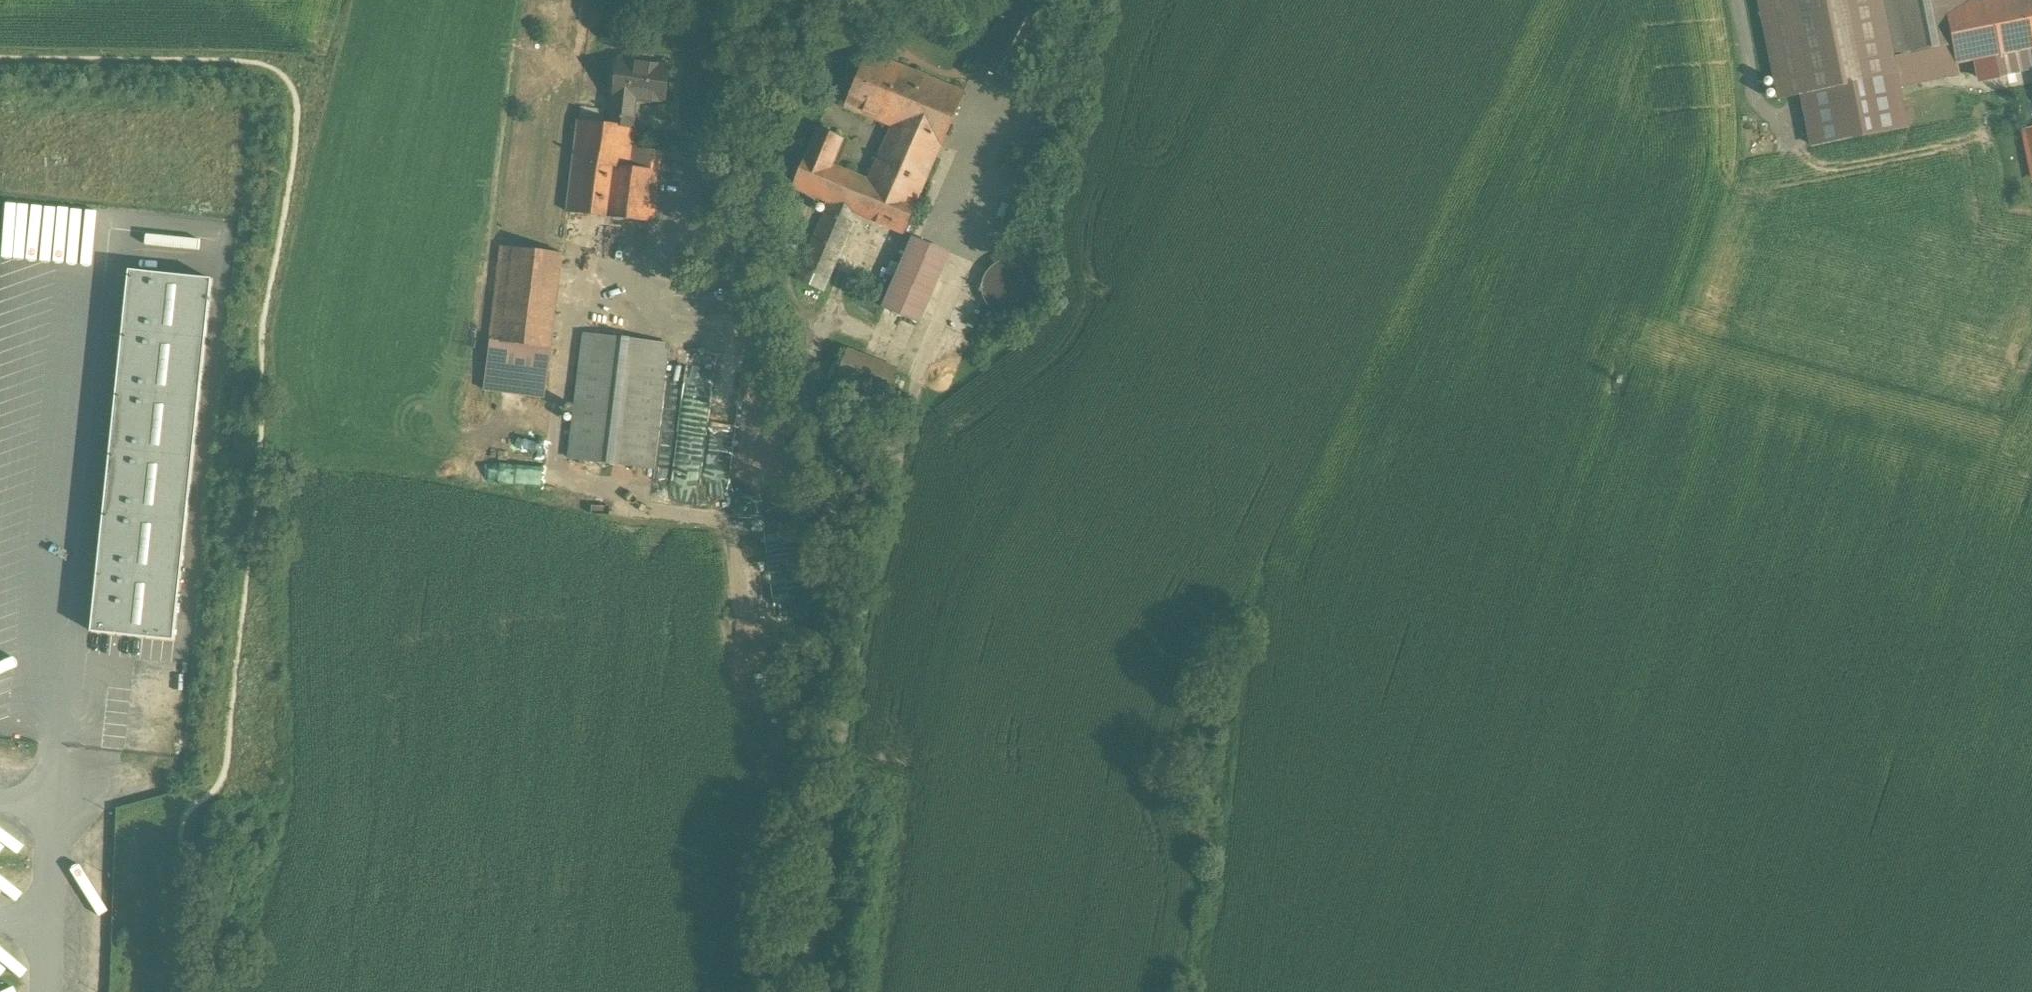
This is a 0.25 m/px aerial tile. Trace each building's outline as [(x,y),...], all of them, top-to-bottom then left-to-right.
[(1782,97),(1894,75),(1894,74),(1890,57),(1912,53),(1901,0),(1762,0),(1782,97)] [(1912,53),(1953,45),(1945,7),(1973,2),(1972,0),(1901,0),(1912,53)] [(1945,7),(1953,45),(1956,63),(2031,48),(2031,0),(1982,0),(1973,2),(1945,7)] [(1912,53),(1890,57),(1894,74),(1894,75),(1896,85),(1959,73),(1956,63),(1953,45),(1912,53)] [(921,75),(868,53),(845,107),(892,126),(898,128),(921,75)] [(670,67),(618,60),(614,96),(615,96),(611,124),(632,127),(636,99),(665,103),(670,67)] [(921,75),(898,128),(892,126),(869,181),(832,165),(843,138),(818,127),(793,187),(830,202),(797,279),(823,291),(856,213),(904,234),(918,201),(917,200),(941,146),(965,93),(921,75)] [(604,110),(581,107),(579,120),(567,212),(653,222),(660,171),(630,167),(635,127),(632,127),(611,124),(603,123),(604,110)] [(562,253),(503,246),(491,341),(499,342),(496,368),(547,375),(562,253)] [(941,269),(907,255),(885,306),(919,320),(941,269)] [(1046,300),(1048,287),(1045,275),(1038,264),(1027,257),(1015,255),(1003,258),(992,265),(985,276),(983,288),(986,301),(993,311),(1004,318),(1016,320),(1029,318),(1039,310),(1046,300)] [(206,280),(125,273),(88,633),(170,642),(206,280)] [(851,279),(851,282),(851,284),(853,285),(854,287),(856,287),(859,287),(860,285),(861,284),(862,281),(861,279),(860,278),(858,277),(856,276),(854,277),(852,278),(851,279)] [(875,290),(875,288),(874,286),(873,284),(871,283),(869,282),(867,283),(866,284),(864,286),(864,288),(865,290),(866,292),(867,293),(870,293),(872,293),(873,292),(875,290)] [(668,344),(584,334),(569,458),(653,468),(668,344)] [(896,372),(847,352),(833,384),(882,404),(896,372)]
